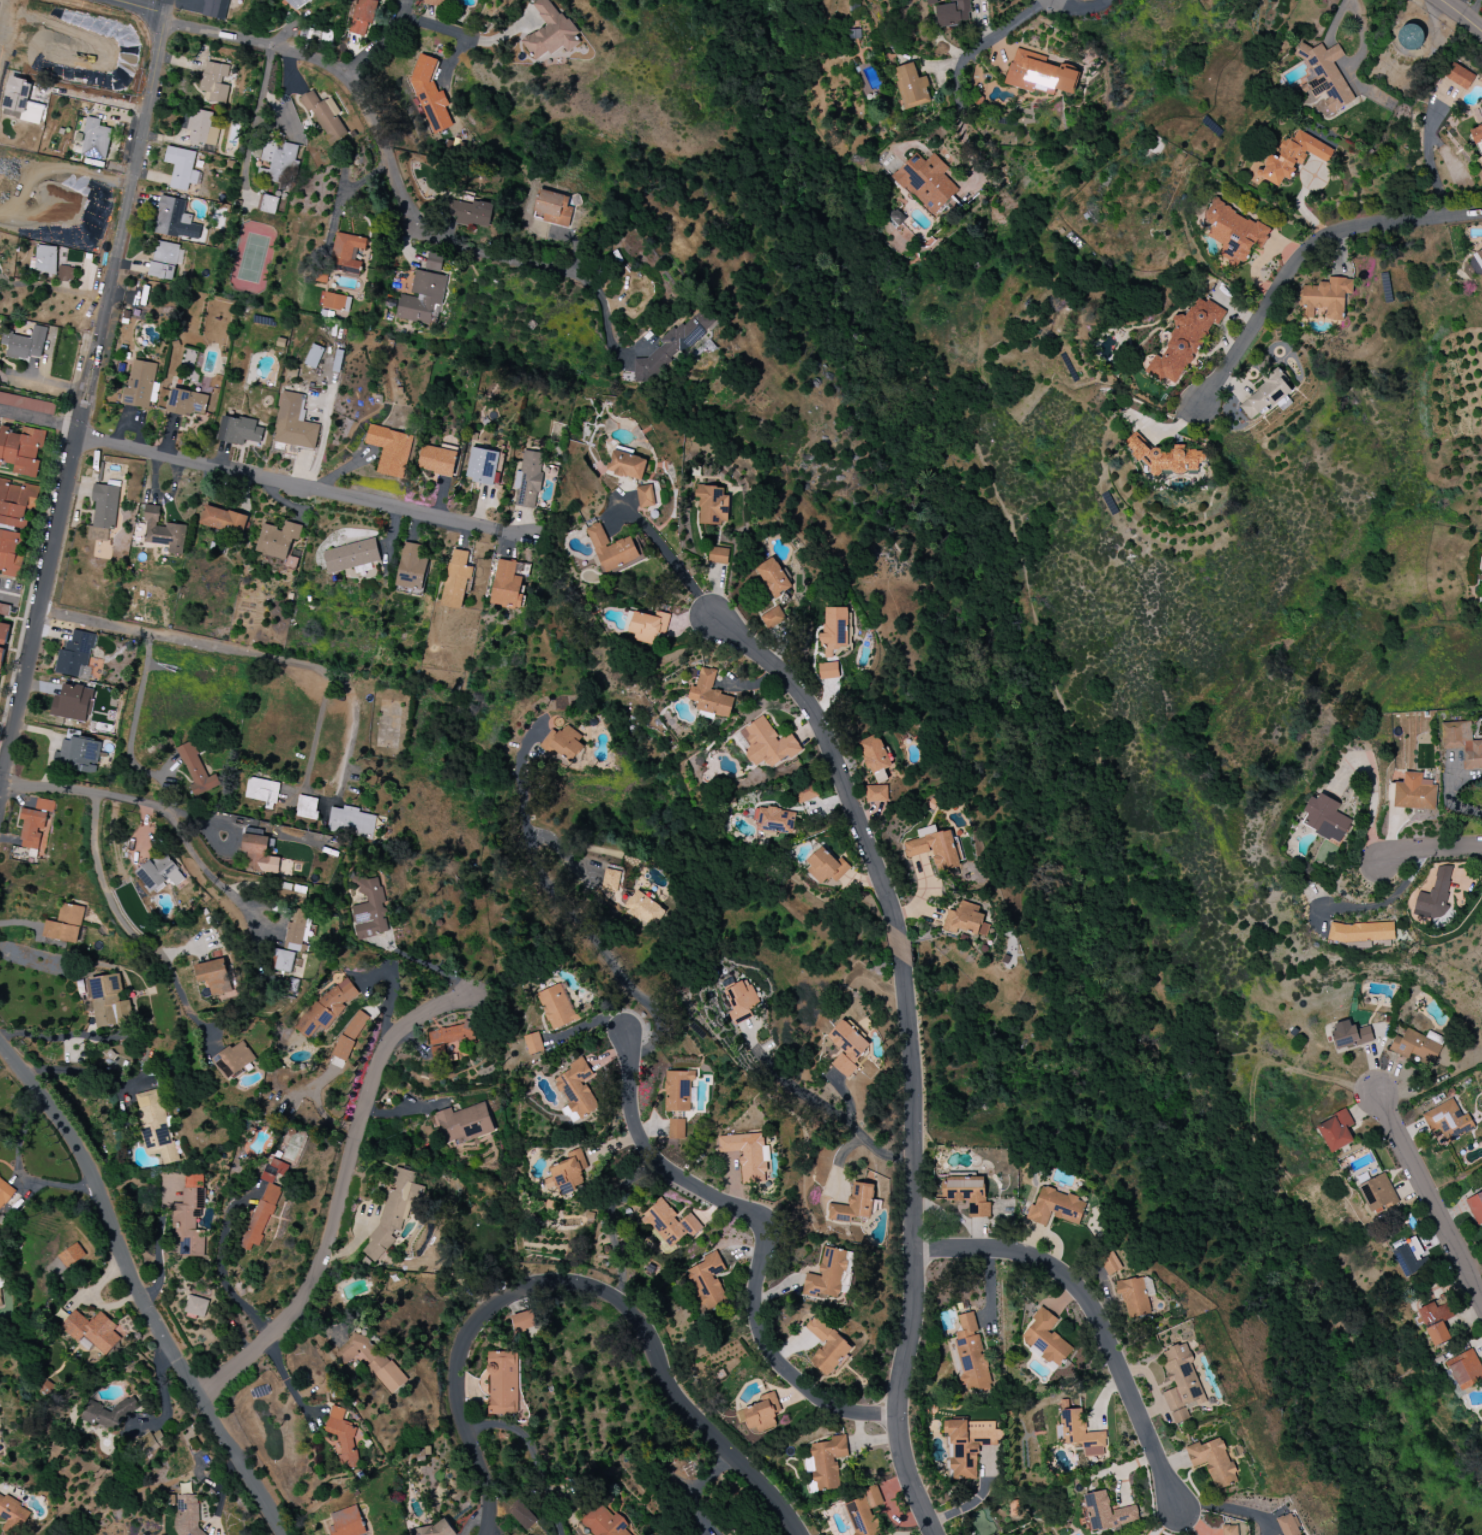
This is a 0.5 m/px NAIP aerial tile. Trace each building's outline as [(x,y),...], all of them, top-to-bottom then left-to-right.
[(202,16),(225,20),(229,0),(205,0),(202,16)] [(283,1),(282,5),(292,6),(295,11),(312,0),(283,0),(283,1)] [(367,36),(369,24),(374,25),(378,0),(376,0),(356,0),(350,34),(367,36)] [(546,24),(522,41),(536,62),(562,44),(568,52),(580,44),(574,34),(575,34),(553,0),(537,0),(532,3),(546,24)] [(938,26),(971,23),(969,1),(975,0),(950,0),(950,4),(936,5),(938,26)] [(1418,23),(1396,31),(1404,52),(1426,44),(1418,23)] [(1354,101),(1333,62),(1344,56),(1338,44),(1325,51),(1321,44),(1309,51),(1305,44),(1295,50),(1312,81),(1300,87),(1309,103),(1322,96),(1331,114),(1354,101)] [(1005,85),(1033,92),(1034,89),(1046,92),(1047,88),(1073,95),(1079,72),(1045,63),(1046,57),(1015,49),(1005,85)] [(437,60),(419,54),(410,80),(431,135),(453,127),(446,109),(448,103),(443,90),(437,93),(431,77),(437,60)] [(228,66),(205,62),(200,91),(206,92),(204,101),(225,105),(229,86),(224,85),(228,66)] [(930,103),(926,87),(929,87),(926,76),(918,79),(913,63),(896,68),(900,81),(896,82),(905,110),(930,103)] [(1468,90),(1475,74),(1450,64),(1443,79),(1468,90)] [(1,114),(40,124),(44,107),(28,103),(33,82),(10,76),(1,114)] [(348,137),(338,115),(340,114),(333,96),(319,102),(314,91),(300,97),(306,113),(313,110),(329,145),(348,137)] [(188,141),(215,146),(219,130),(210,128),(213,113),(192,109),(188,131),(190,132),(188,141)] [(105,161),(112,129),(99,126),(101,119),(88,117),(80,156),(105,161)] [(1469,130),(1475,148),(1481,146),(1481,126),(1469,130)] [(1334,150),(1296,129),(1280,159),(1269,153),(1257,176),(1278,187),(1284,177),(1288,180),(1297,164),(1301,165),(1307,153),(1327,163),(1334,150)] [(297,146),(265,140),(261,161),(271,163),(269,170),(259,168),(257,179),(290,186),(297,146)] [(196,152),(167,146),(164,163),(174,165),(170,188),(187,192),(189,183),(196,185),(199,172),(192,171),(196,152)] [(933,153),(924,162),(916,153),(893,175),(932,216),(959,190),(943,174),(948,169),(933,153)] [(570,196),(539,189),(533,220),(569,227),(573,208),(568,206),(570,196)] [(279,198),(261,194),(258,210),(275,215),(279,198)] [(198,241),(201,226),(190,224),(192,216),(183,214),(186,200),(161,196),(154,233),(198,241)] [(490,229),(494,204),(473,201),(472,204),(447,200),(444,214),(456,216),(455,223),(490,229)] [(1271,227),(1212,203),(1204,221),(1213,224),(1207,238),(1223,244),(1218,256),(1236,264),(1238,260),(1245,263),(1253,245),(1262,249),(1271,227)] [(367,239),(336,233),(329,268),(359,274),(362,262),(351,260),(353,248),(365,250),(367,239)] [(156,242),(150,277),(173,280),(176,264),(181,265),(184,247),(156,242)] [(56,273),(57,246),(36,246),(35,259),(30,258),(29,272),(56,273)] [(1472,252),(1481,272),(1481,247),(1472,252)] [(425,268),(441,271),(444,255),(428,252),(425,268)] [(57,280),(73,282),(75,267),(58,266),(57,280)] [(447,276),(415,270),(410,296),(400,294),(395,319),(430,325),(434,304),(442,305),(447,276)] [(1301,318),(1324,318),(1324,321),(1343,321),(1344,294),(1353,294),(1353,278),(1328,278),(1328,285),(1302,285),(1301,318)] [(343,312),(347,297),(323,291),(320,306),(343,312)] [(1145,371),(1162,381),(1163,380),(1175,387),(1213,323),(1218,325),(1225,312),(1198,296),(1185,319),(1181,317),(1158,357),(1155,355),(1145,371)] [(634,383),(650,382),(678,356),(681,356),(717,323),(705,310),(701,310),(683,326),(674,326),(661,339),(661,346),(647,359),(634,359),(634,383)] [(47,328),(33,325),(31,338),(3,332),(1,345),(8,346),(6,357),(27,361),(29,356),(41,358),(47,328)] [(304,365),(317,369),(324,349),(312,344),(304,365)] [(125,405),(150,408),(155,363),(130,360),(125,405)] [(1237,403),(1251,421),(1291,391),(1285,383),(1288,381),(1281,371),(1237,403)] [(167,413),(204,419),(208,395),(171,389),(167,413)] [(316,449),(319,424),(299,422),(302,394),(281,391),(274,443),(316,449)] [(56,404),(0,392),(0,404),(53,416),(56,404)] [(257,422),(223,415),(217,440),(243,446),(245,440),(260,444),(264,428),(256,427),(257,422)] [(39,460),(36,459),(38,448),(43,449),(46,431),(22,427),(21,435),(13,433),(13,428),(1,426),(0,433),(0,467),(4,468),(5,463),(14,465),(13,473),(36,478),(39,460)] [(364,444),(382,448),(377,474),(403,479),(412,435),(368,426),(364,444)] [(1199,471),(1198,462),(1206,462),(1206,451),(1185,452),(1185,447),(1161,448),(1142,449),(1142,437),(1131,437),(1132,465),(1150,465),(1151,477),(1161,477),(1161,473),(1199,471)] [(453,476),(458,452),(422,445),(417,469),(453,476)] [(465,480),(493,485),(500,453),(471,447),(465,480)] [(647,457),(613,449),(607,473),(642,481),(647,457)] [(513,506),(537,509),(544,453),(523,450),(520,473),(517,472),(513,506)] [(653,512),(654,486),(638,486),(637,511),(653,512)] [(699,524),(728,525),(729,496),(724,496),(724,487),(696,486),(696,499),(699,499),(699,524)] [(144,543),(169,546),(168,554),(183,555),(186,527),(158,524),(160,506),(147,505),(144,543)] [(200,525),(245,536),(250,516),(205,505),(200,525)] [(302,526),(283,521),(281,528),(263,524),(256,552),(287,560),(292,539),(298,541),(302,526)] [(642,557),(633,535),(610,545),(599,522),(585,528),(604,573),(642,557)] [(2,570),(2,578),(22,578),(22,554),(18,554),(18,544),(25,544),(25,531),(0,531),(0,570),(2,570)] [(323,552),(328,574),(380,561),(374,538),(323,552)] [(422,591),(429,560),(418,558),(421,545),(405,542),(395,586),(422,591)] [(708,563),(728,565),(730,548),(710,547),(708,563)] [(443,606),(463,609),(466,587),(471,588),(474,567),(467,566),(469,552),(450,550),(443,606)] [(789,591),(778,558),(757,565),(767,598),(789,591)] [(516,562),(496,560),(491,605),(522,609),(524,594),(521,594),(522,577),(515,576),(516,562)] [(8,616),(10,606),(0,604),(0,615),(8,616)] [(765,630),(786,621),(780,605),(759,614),(765,630)] [(848,608),(824,608),(824,634),(822,634),(822,658),(834,658),(834,649),(848,649),(848,608)] [(653,645),(655,635),(666,637),(670,614),(655,612),(654,616),(633,612),(629,633),(635,634),(633,641),(653,645)] [(3,668),(3,647),(8,647),(9,624),(0,623),(0,668),(3,668)] [(78,677),(81,665),(89,666),(95,634),(73,630),(71,643),(62,641),(56,673),(78,677)] [(818,664),(819,679),(839,678),(838,663),(818,664)] [(78,679),(88,682),(91,668),(81,666),(78,679)] [(696,711),(730,718),(735,696),(712,691),(716,670),(701,667),(696,687),(691,686),(688,700),(698,702),(696,711)] [(50,716),(88,723),(94,689),(64,683),(61,696),(54,695),(50,716)] [(736,735),(744,744),(740,747),(755,767),(764,760),(771,771),(802,748),(790,732),(780,740),(762,715),(736,735)] [(1442,750),(1463,749),(1464,770),(1481,769),(1481,740),(1471,741),(1471,721),(1441,723),(1442,750)] [(587,745),(566,725),(557,734),(553,730),(539,745),(551,757),(557,751),(570,763),(587,745)] [(890,768),(880,735),(858,741),(868,774),(890,768)] [(52,767),(95,774),(101,743),(65,736),(62,754),(54,753),(52,767)] [(178,747),(197,796),(220,786),(216,775),(207,778),(193,741),(178,747)] [(279,783),(248,777),(244,798),(266,802),(264,809),(274,811),(279,783)] [(798,804),(818,797),(813,784),(793,792),(798,804)] [(1340,804),(1316,792),(1305,813),(1308,814),(1302,825),(1341,845),(1354,821),(1336,811),(1340,804)] [(295,816),(314,820),(319,799),(300,795),(295,816)] [(55,801),(37,798),(35,810),(22,808),(20,820),(24,820),(20,848),(43,851),(49,812),(53,812),(55,801)] [(360,809),(343,806),(342,809),(331,807),(326,831),(372,840),(377,816),(359,813),(360,809)] [(793,834),(795,810),(758,808),(756,831),(793,834)] [(902,843),(906,858),(932,852),(938,873),(962,867),(953,829),(937,833),(935,825),(916,830),(918,839),(902,843)] [(243,833),(240,852),(247,853),(245,869),(277,874),(280,858),(266,856),(267,849),(273,850),(275,840),(269,839),(269,837),(243,833)] [(823,884),(830,877),(836,883),(851,867),(840,857),(835,862),(820,847),(803,865),(823,884)] [(185,879),(164,851),(137,872),(153,894),(170,880),(175,887),(185,879)] [(1437,865),(1431,895),(1417,892),(1412,915),(1441,921),(1452,868),(1437,865)] [(350,906),(352,913),(350,914),(352,923),(355,923),(355,925),(354,925),(357,940),(382,935),(381,933),(389,931),(386,918),(384,919),(383,917),(385,917),(387,915),(387,913),(385,909),(383,908),(382,904),(386,903),(382,886),(380,886),(378,877),(368,879),(356,872),(350,881),(358,887),(357,891),(366,897),(367,903),(350,906)] [(666,909),(635,890),(623,909),(654,928),(666,909)] [(942,930),(957,933),(957,930),(986,937),(989,925),(980,923),(983,906),(960,902),(959,910),(947,908),(942,930)] [(46,921),(43,936),(77,944),(85,908),(61,903),(57,923),(46,921)] [(283,948),(285,942),(283,941),(286,931),(284,930),(287,921),(292,922),(295,907),(307,910),(305,919),(310,920),(309,925),(316,927),(314,936),(307,934),(306,941),(302,941),(302,944),(307,946),(307,951),(301,950),(299,952),(283,948)] [(1394,923),(1329,924),(1329,942),(1394,941),(1394,923)] [(276,949),(296,953),(291,974),(283,972),(282,975),(279,975),(280,972),(275,970),(275,967),(272,966),(276,949)] [(195,966),(199,983),(207,981),(212,998),(233,992),(224,958),(195,966)] [(96,1028),(118,1025),(115,1000),(123,999),(120,974),(90,978),(96,1028)] [(317,1002),(320,998),(321,998),(326,992),(327,993),(347,978),(350,982),(359,993),(348,1003),(346,1000),(342,1004),(345,1007),(337,1018),(336,1017),(326,1030),(323,1029),(314,1041),(310,1038),(309,1040),(293,1028),(314,1000),(317,1002)] [(537,993),(551,1031),(577,1021),(562,984),(537,993)] [(333,1054),(340,1034),(342,1035),(358,1010),(369,1018),(353,1041),(355,1042),(346,1061),(333,1054)] [(1330,1025),(1338,1051),(1374,1041),(1369,1026),(1354,1030),(1351,1019),(1330,1025)] [(826,1037),(842,1052),(831,1064),(845,1077),(872,1047),(842,1020),(826,1037)] [(428,1031),(434,1063),(464,1058),(462,1043),(477,1041),(473,1023),(428,1031)] [(1395,1035),(1388,1051),(1408,1059),(1410,1056),(1432,1066),(1444,1039),(1440,1038),(1438,1043),(1407,1028),(1402,1038),(1395,1035)] [(528,1055),(543,1052),(539,1033),(523,1036),(528,1055)] [(256,1059),(250,1064),(253,1068),(248,1072),(245,1068),(225,1081),(212,1063),(213,1061),(211,1059),(230,1046),(232,1049),(243,1041),(256,1059)] [(600,1108),(585,1082),(597,1076),(593,1069),(598,1067),(594,1061),(588,1064),(584,1056),(568,1065),(571,1070),(553,1080),(576,1121),(600,1108)] [(665,1071),(665,1112),(691,1112),(691,1082),(696,1082),(696,1071),(665,1071)] [(134,1094),(147,1156),(160,1153),(163,1165),(176,1162),(159,1089),(134,1094)] [(1439,1130),(1445,1143),(1476,1129),(1468,1113),(1461,1116),(1453,1099),(1422,1113),(1432,1133),(1439,1130)] [(434,1113),(445,1144),(455,1141),(456,1145),(495,1131),(485,1101),(453,1113),(451,1107),(434,1113)] [(1347,1128),(1353,1125),(1346,1110),(1316,1124),(1330,1153),(1354,1142),(1347,1128)] [(669,1139),(685,1139),(685,1120),(670,1120),(669,1139)] [(742,1184),(767,1183),(766,1161),(763,1161),(762,1134),(718,1136),(718,1152),(740,1151),(742,1184)] [(549,1167),(553,1177),(546,1179),(549,1189),(557,1186),(560,1195),(587,1185),(582,1170),(587,1168),(580,1149),(566,1154),(568,1160),(549,1167)] [(242,1248),(250,1251),(253,1245),(261,1247),(289,1165),(269,1158),(261,1180),(265,1181),(242,1248)] [(425,1187),(415,1184),(418,1173),(394,1167),(378,1225),(370,1235),(367,1245),(361,1252),(376,1263),(399,1234),(402,1225),(407,1218),(410,1209),(415,1201),(420,1203),(425,1187)] [(203,1174),(183,1173),(183,1204),(174,1204),(173,1237),(180,1237),(180,1257),(204,1257),(204,1230),(195,1230),(195,1217),(203,1217),(203,1174)] [(1358,1186),(1374,1216),(1399,1203),(1384,1173),(1358,1186)] [(942,1200),(969,1200),(968,1217),(990,1218),(990,1202),(984,1202),(984,1179),(942,1178),(942,1200)] [(827,1220),(850,1222),(850,1216),(871,1218),(874,1185),(851,1183),(849,1206),(829,1204),(827,1220)] [(1079,1225),(1087,1201),(1042,1187),(1035,1207),(1030,1205),(1025,1219),(1046,1226),(1049,1215),(1079,1225)] [(1477,1227),(1481,1224),(1481,1192),(1464,1201),(1477,1227)] [(679,1219),(662,1199),(640,1217),(667,1251),(687,1234),(691,1239),(703,1229),(689,1211),(679,1219)] [(1423,1254),(1416,1238),(1391,1250),(1405,1278),(1424,1269),(1418,1256),(1423,1254)] [(57,1256),(67,1269),(86,1255),(76,1242),(57,1256)] [(806,1274),(803,1293),(840,1299),(848,1252),(824,1247),(819,1276),(806,1274)] [(686,1270),(705,1313),(729,1303),(717,1276),(726,1272),(717,1251),(702,1257),(704,1262),(686,1270)] [(1108,1276),(1121,1270),(1113,1251),(1099,1258),(1108,1276)] [(1147,1296),(1154,1295),(1151,1276),(1118,1282),(1125,1319),(1151,1314),(1147,1296)] [(184,1313),(205,1318),(209,1300),(189,1296),(184,1313)] [(1434,1347),(1451,1340),(1443,1322),(1454,1317),(1448,1304),(1436,1309),(1433,1303),(1417,1310),(1434,1347)] [(1058,1368),(1073,1349),(1050,1330),(1058,1320),(1042,1307),(1019,1336),(1058,1368)] [(100,1311),(90,1323),(75,1310),(60,1328),(88,1351),(93,1345),(106,1356),(121,1338),(113,1331),(117,1326),(100,1311)] [(511,1316),(516,1334),(537,1328),(533,1310),(511,1316)] [(957,1316),(961,1332),(953,1333),(965,1393),(993,1387),(986,1356),(983,1357),(974,1312),(957,1316)] [(805,1327),(824,1345),(809,1361),(827,1377),(853,1349),(816,1315),(805,1327)] [(390,1395),(405,1384),(363,1330),(334,1352),(344,1365),(358,1355),(390,1395)] [(1207,1402),(1185,1343),(1160,1353),(1174,1388),(1162,1393),(1174,1425),(1190,1419),(1187,1410),(1207,1402)] [(1472,1349),(1445,1361),(1460,1392),(1481,1381),(1481,1370),(1472,1349)] [(520,1352),(490,1351),(488,1413),(518,1414),(520,1352)] [(777,1425),(774,1417),(782,1413),(773,1391),(759,1397),(762,1402),(742,1410),(750,1430),(756,1427),(758,1433),(777,1425)] [(80,1420),(118,1437),(134,1400),(121,1395),(113,1413),(88,1402),(80,1420)] [(324,1432),(344,1438),(336,1463),(353,1468),(362,1437),(354,1435),(357,1425),(342,1420),(345,1410),(332,1406),(324,1432)] [(1060,1410),(1061,1425),(1058,1425),(1059,1446),(1083,1444),(1084,1457),(1105,1455),(1104,1432),(1084,1433),(1082,1409),(1060,1410)] [(134,1442),(141,1458),(167,1447),(160,1430),(134,1442)] [(839,1489),(836,1457),(848,1456),(845,1435),(831,1437),(831,1442),(809,1444),(811,1459),(804,1460),(806,1473),(813,1472),(815,1491),(839,1489)] [(1192,1468),(1205,1463),(1215,1490),(1238,1482),(1222,1437),(1200,1445),(1199,1442),(1185,1448),(1192,1468)] [(879,1505),(870,1489),(862,1494),(871,1510),(879,1505)] [(1084,1495),(1091,1531),(1138,1522),(1135,1506),(1110,1510),(1106,1490),(1084,1495)] [(7,1520),(1,1531),(9,1534),(18,1534),(30,1509),(0,1495),(0,1517),(7,1520)] [(853,1534),(878,1534),(866,1497),(844,1504),(853,1534)] [(600,1498),(579,1517),(594,1534),(632,1534),(600,1498)] [(506,1512),(527,1531),(538,1519),(517,1499),(506,1512)] [(334,1526),(329,1527),(331,1534),(359,1534),(366,1532),(357,1505),(331,1514),(334,1526)] [(1291,1513),(1276,1519),(1282,1534),(1299,1534),(1291,1513)] [(405,1534),(456,1534),(447,1518),(431,1526),(405,1531),(405,1534)] [(1237,1525),(1222,1526),(1222,1534),(1238,1534),(1237,1525)]
